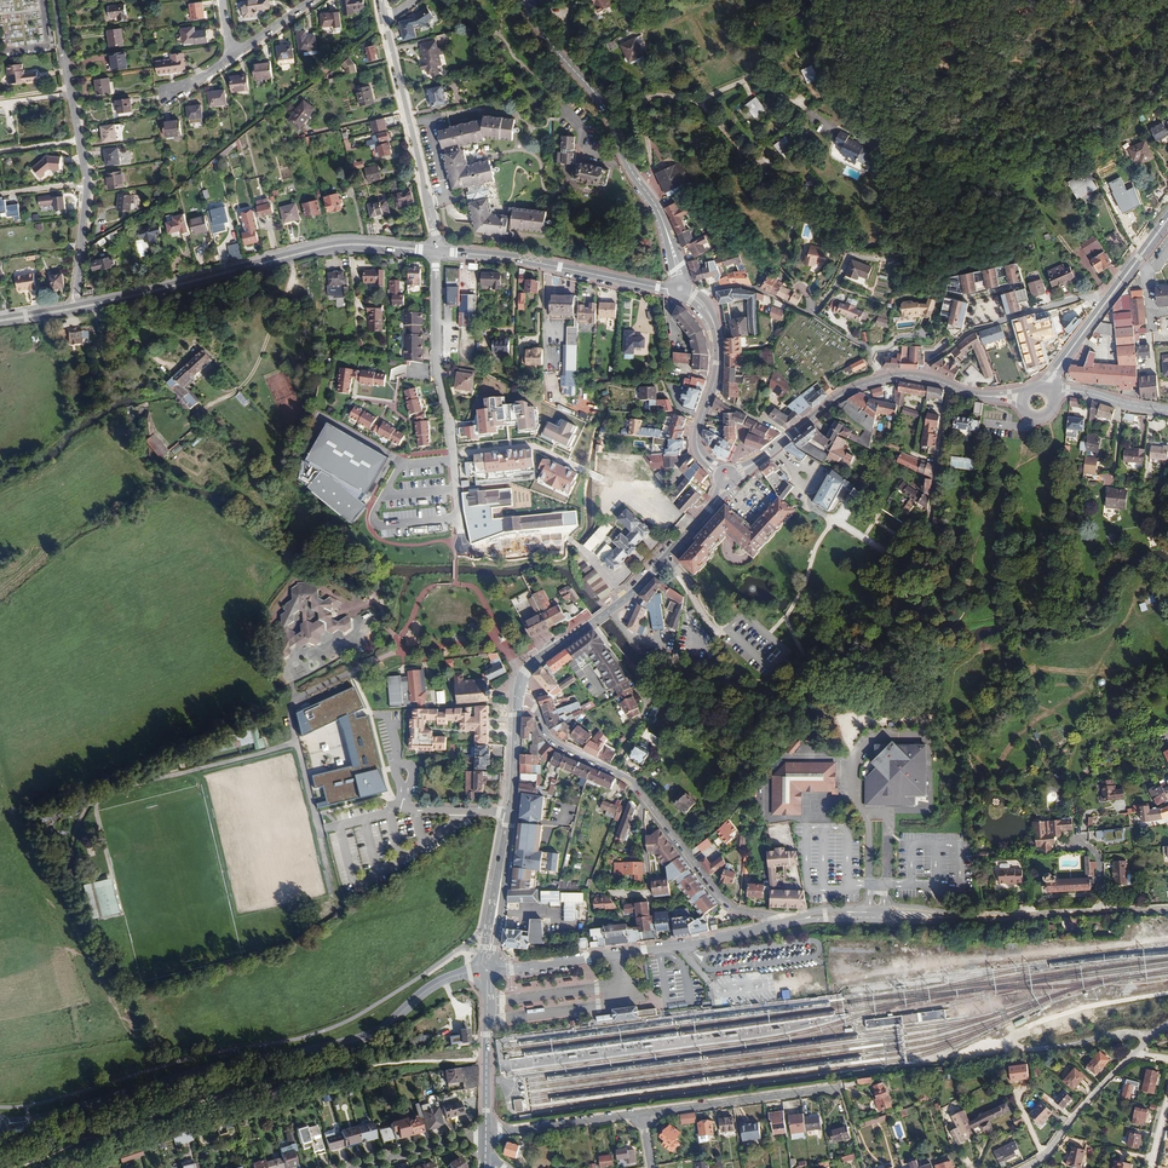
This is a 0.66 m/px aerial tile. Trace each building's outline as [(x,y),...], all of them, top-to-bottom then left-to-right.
[(244,19),(258,17),(258,11),(270,9),(269,0),(255,0),(242,2),(244,19)] [(344,16),(355,14),(355,11),(365,10),(364,0),(342,0),(344,16)] [(594,3),(593,3),(598,13),(612,7),(608,0),(593,0),(594,3)] [(189,4),(191,20),(205,18),(203,2),(189,4)] [(124,5),(109,7),(110,18),(118,17),(118,22),(127,21),(127,15),(125,15),(124,5)] [(400,22),(404,40),(417,37),(415,29),(427,26),(426,23),(434,18),(427,8),(417,14),(413,15),(414,19),(400,22)] [(343,30),(341,12),(322,15),(323,29),(332,28),(332,31),(343,30)] [(643,31),(640,26),(637,28),(634,29),(636,34),(643,31)] [(194,28),(182,29),(184,44),(196,42),(196,44),(208,43),(207,31),(198,32),(198,33),(195,33),(194,28)] [(108,31),(109,47),(124,45),(122,29),(108,31)] [(297,32),(300,52),(317,50),(315,35),(307,36),(306,31),(297,32)] [(644,55),(639,45),(635,38),(621,45),(626,56),(626,57),(625,58),(625,59),(625,60),(626,61),(627,62),(629,62),(630,62),(643,55),(644,55)] [(618,47),(614,40),(607,43),(611,51),(618,47)] [(443,53),(441,47),(438,48),(436,41),(423,44),(424,47),(421,47),(420,47),(422,58),(424,58),(426,58),(427,62),(425,62),(420,63),(422,69),(427,68),(428,68),(429,73),(431,73),(433,77),(439,76),(438,71),(437,71),(436,65),(437,65),(441,64),(439,54),(443,53)] [(277,46),(279,63),(294,61),(292,44),(277,46)] [(366,48),(370,61),(377,60),(376,55),(378,54),(375,46),(366,48)] [(111,54),(113,70),(127,68),(125,52),(111,54)] [(182,70),(181,61),(185,60),(184,54),(171,55),(171,60),(156,62),(158,75),(182,71),(182,70)] [(631,64),(644,58),(643,55),(630,62),(631,64)] [(357,72),(355,65),(349,58),(346,61),(342,64),(346,69),(347,74),(357,72)] [(270,63),(253,65),(255,79),(272,77),(270,63)] [(38,81),(37,72),(25,74),(23,74),(23,71),(22,64),(7,66),(9,84),(38,81)] [(812,66),(802,70),(808,84),(818,79),(812,66)] [(230,77),(232,92),(249,90),(247,75),(230,77)] [(95,80),(97,96),(111,94),(109,78),(95,80)] [(443,85),(428,89),(432,106),(451,102),(448,91),(445,92),(443,85)] [(356,89),(360,106),(374,103),(370,86),(356,89)] [(225,90),(208,92),(210,106),(226,104),(225,90)] [(533,98),(530,101),(539,110),(541,107),(533,98)] [(756,98),(745,105),(755,118),(765,110),(756,98)] [(132,112),(131,99),(115,101),(117,114),(122,113),(128,113),(132,112)] [(304,100),(289,121),(300,129),(315,108),(304,100)] [(200,105),(187,107),(188,119),(202,118),(200,105)] [(396,124),(394,115),(373,121),(376,132),(389,129),(388,126),(396,124)] [(495,180),(494,174),(495,174),(493,165),(491,165),(490,160),(468,164),(465,149),(461,150),(460,147),(486,141),(485,137),(513,140),(515,119),(485,116),(485,118),(451,126),(451,128),(440,131),(444,148),(447,148),(448,153),(444,154),(450,178),(451,178),(454,188),(464,186),(465,187),(468,186),(487,182),(495,180)] [(180,120),(163,122),(166,138),(182,136),(180,120)] [(1162,122),(1150,129),(1156,142),(1167,135),(1167,133),(1162,122)] [(101,126),(103,142),(117,141),(115,125),(101,126)] [(840,131),(834,143),(843,147),(840,152),(847,156),(845,159),(856,164),(858,160),(864,163),(871,151),(847,139),(849,135),(840,131)] [(392,139),(390,132),(388,132),(379,133),(381,143),(390,141),(390,139),(392,139)] [(575,149),(575,136),(563,136),(562,148),(573,149),(575,149)] [(786,136),(774,145),(784,157),(790,153),(788,150),(790,148),(786,143),(790,141),(786,136)] [(1145,140),(1128,148),(1134,161),(1139,158),(1141,163),(1153,158),(1145,140)] [(219,162),(238,147),(237,142),(217,157),(219,162)] [(378,148),(373,150),(373,151),(374,156),(376,157),(380,156),(380,157),(392,154),(389,143),(378,145),(378,148)] [(104,150),(106,166),(120,164),(118,148),(104,150)] [(574,164),(574,153),(572,153),(564,152),(563,163),(574,164)] [(33,168),(41,178),(46,175),(46,172),(49,169),(52,169),(61,170),(62,157),(48,156),(33,168)] [(365,167),(364,161),(350,165),(351,171),(365,167)] [(690,181),(682,161),(657,171),(668,196),(684,189),(682,184),(690,181)] [(607,185),(610,171),(603,169),(604,168),(582,163),(582,164),(579,163),(578,164),(576,171),(575,171),(574,171),(572,178),(573,178),(600,185),(600,184),(607,185)] [(381,178),(378,164),(365,167),(369,181),(381,178)] [(106,173),(108,189),(125,187),(123,171),(106,173)] [(1074,179),(1068,183),(1077,198),(1090,190),(1091,192),(1097,188),(1092,180),(1093,179),(1089,173),(1075,181),(1074,179)] [(1124,185),(1120,178),(1108,184),(1123,215),(1143,205),(1131,181),(1124,185)] [(811,179),(800,186),(804,193),(815,187),(811,179)] [(493,212),(487,182),(468,186),(470,192),(471,197),(472,203),(468,203),(473,225),(474,225),(476,231),(483,232),(483,233),(510,237),(512,236),(513,236),(514,235),(514,234),(514,233),(513,232),(512,231),(511,231),(511,229),(544,232),(547,211),(510,207),(509,214),(493,212)] [(411,189),(393,194),(396,208),(407,205),(406,202),(413,200),(411,189)] [(1153,192),(1145,198),(1154,210),(1159,203),(1153,192)] [(66,209),(64,196),(60,196),(59,194),(39,197),(40,207),(55,205),(56,210),(66,209)] [(339,194),(325,197),(329,211),(334,210),(335,211),(343,209),(339,194)] [(131,204),(132,196),(119,195),(117,210),(130,211),(131,209),(131,204)] [(19,204),(7,205),(7,203),(4,203),(4,200),(3,197),(0,197),(0,212),(1,212),(2,213),(8,212),(8,216),(21,215),(19,204)] [(273,213),(271,203),(269,204),(268,198),(256,200),(258,207),(254,208),(255,211),(256,217),(273,213)] [(303,203),(306,217),(321,213),(318,200),(303,203)] [(387,200),(368,204),(371,216),(390,212),(387,200)] [(296,203),(280,207),(284,223),(300,219),(296,203)] [(681,217),(692,212),(688,204),(679,208),(676,203),(665,208),(668,213),(672,221),(678,235),(683,247),(688,245),(694,241),(690,229),(687,231),(681,217)] [(229,221),(225,206),(207,211),(213,233),(226,229),(224,222),(229,221)] [(259,229),(255,211),(243,214),(247,232),(244,232),(247,244),(259,241),(256,229),(259,229)] [(707,222),(701,213),(695,217),(701,226),(707,222)] [(189,231),(184,214),(174,217),(175,220),(167,222),(170,233),(181,230),(182,233),(189,231)] [(190,219),(194,234),(208,230),(204,215),(190,219)] [(158,242),(156,234),(162,233),(160,225),(139,231),(141,238),(145,237),(146,241),(150,240),(150,243),(158,242)] [(706,235),(704,230),(696,235),(698,239),(700,239),(706,235)] [(1108,237),(1113,246),(1120,242),(1115,233),(1108,237)] [(1091,260),(1099,272),(1111,265),(1093,237),(1081,245),(1085,252),(1091,249),(1096,257),(1091,260)] [(706,250),(700,239),(698,239),(694,241),(688,245),(694,256),(706,250)] [(243,258),(239,243),(228,246),(232,261),(243,258)] [(827,249),(810,245),(809,254),(806,253),(804,264),(813,266),(816,263),(825,265),(827,249)] [(744,269),(737,252),(715,259),(716,264),(717,267),(724,265),(725,266),(733,263),(734,266),(735,265),(739,272),(734,272),(728,274),(728,276),(719,279),(718,280),(720,285),(737,283),(752,285),(744,269)] [(102,261),(92,263),(94,270),(103,268),(104,270),(113,267),(112,265),(115,264),(114,259),(111,260),(110,257),(101,260),(102,261)] [(705,278),(702,268),(701,269),(697,258),(688,261),(692,274),(695,281),(705,278)] [(898,274),(899,259),(889,258),(888,274),(898,274)] [(871,267),(852,260),(846,275),(857,279),(859,276),(867,279),(871,267)] [(460,263),(442,261),(444,308),(458,308),(460,263)] [(989,289),(1023,281),(1018,263),(948,279),(945,292),(961,295),(989,289)] [(717,267),(716,264),(702,268),(705,278),(720,274),(718,271),(717,267)] [(1053,287),(1074,277),(1071,270),(1070,267),(1065,269),(1063,264),(1047,271),(1053,287)] [(421,286),(421,270),(409,269),(408,286),(411,286),(413,288),(416,289),(417,286),(421,286)] [(650,278),(652,273),(642,270),(641,274),(640,276),(650,278)] [(364,271),(364,283),(376,283),(376,285),(384,285),(384,271),(364,271)] [(349,294),(349,287),(345,287),(345,284),(344,277),(344,272),(330,273),(330,284),(327,285),(328,295),(332,295),(332,294),(334,293),(334,297),(346,296),(346,294),(349,294)] [(34,273),(16,276),(18,290),(20,291),(23,290),(25,289),(30,288),(30,291),(37,289),(34,273)] [(64,286),(62,273),(61,274),(52,275),(51,275),(53,289),(60,288),(60,286),(64,286)] [(481,275),(481,288),(492,289),(492,292),(500,293),(500,276),(481,275)] [(769,292),(777,280),(773,278),(769,276),(761,288),(769,292)] [(810,279),(808,289),(816,290),(817,280),(810,279)] [(527,280),(526,293),(538,294),(539,281),(527,280)] [(776,295),(782,286),(783,283),(777,280),(769,292),(776,295)] [(1029,284),(1033,296),(1045,292),(1041,280),(1029,284)] [(400,295),(400,281),(390,281),(390,290),(388,290),(388,295),(393,295),(393,306),(404,306),(404,295),(400,295)] [(1137,386),(1135,345),(1129,285),(1110,310),(1113,311),(1114,323),(1117,346),(1117,350),(1108,350),(1107,364),(1094,363),(1096,353),(1090,350),(1084,366),(1077,366),(1077,365),(1071,365),(1070,378),(1076,378),(1076,381),(1083,383),(1098,384),(1098,383),(1119,385),(1119,389),(1123,390),(1122,394),(1139,399),(1138,390),(1132,389),(1132,386),(1137,386)] [(784,299),(788,290),(782,286),(776,295),(784,299)] [(1156,287),(1158,307),(1167,306),(1167,286),(1156,287)] [(757,299),(757,293),(737,288),(717,292),(719,304),(723,303),(728,302),(735,301),(735,298),(748,299),(749,336),(758,335),(757,299)] [(1023,302),(1019,291),(1018,288),(1001,292),(1005,305),(1007,315),(1021,311),(1019,303),(1023,302)] [(1029,301),(1026,289),(1019,291),(1023,302),(1029,301)] [(796,305),(801,296),(794,292),(788,290),(784,299),(796,305)] [(1131,298),(1135,341),(1139,341),(1138,334),(1146,333),(1142,290),(1131,291),(1131,298)] [(475,327),(476,295),(461,295),(461,301),(460,301),(459,326),(475,327)] [(577,371),(578,323),(578,320),(578,297),(574,297),(574,295),(551,295),(551,315),(574,316),(574,315),(575,315),(575,327),(567,327),(567,348),(566,371),(577,371)] [(845,305),(833,300),(830,307),(834,309),(833,312),(837,314),(838,312),(860,321),(861,318),(866,320),(869,313),(855,308),(857,300),(848,297),(845,305)] [(931,316),(936,301),(929,299),(927,305),(919,304),(914,305),(914,303),(912,302),(908,302),(907,304),(907,306),(901,307),(903,318),(909,317),(909,316),(916,315),(915,312),(920,312),(925,312),(924,314),(925,315),(930,316),(931,316)] [(965,317),(968,304),(944,299),(939,324),(945,325),(951,332),(962,332),(965,317)] [(731,320),(728,302),(723,303),(728,338),(734,338),(731,320)] [(601,303),(600,317),(616,318),(616,304),(601,303)] [(596,323),(597,304),(590,304),(590,306),(590,308),(584,308),(584,306),(578,306),(578,320),(590,320),(590,323),(596,323)] [(370,312),(370,331),(382,332),(382,305),(368,305),(368,312),(370,312)] [(705,330),(689,311),(678,305),(673,315),(691,336),(696,354),(711,355),(705,330)] [(780,322),(785,312),(772,306),(770,317),(780,322)] [(1057,309),(1032,316),(1034,323),(1050,318),(1055,334),(1063,332),(1057,309)] [(655,310),(647,312),(649,321),(657,319),(655,310)] [(424,363),(423,335),(421,334),(421,325),(423,325),(423,313),(408,313),(406,313),(406,325),(407,334),(404,335),(404,361),(424,363)] [(889,328),(891,318),(885,316),(886,316),(880,314),(876,324),(889,328)] [(1032,316),(1012,321),(1026,370),(1049,364),(1043,343),(1056,339),(1055,334),(1050,318),(1034,323),(1032,316)] [(747,336),(744,318),(731,320),(734,338),(741,337),(747,336)] [(1111,335),(1111,324),(1100,323),(1094,332),(1111,335)] [(1006,338),(1000,324),(980,331),(984,345),(1006,338)] [(80,327),(56,331),(57,337),(68,336),(69,345),(71,347),(81,345),(82,344),(82,338),(83,338),(87,338),(89,330),(80,329),(80,327)] [(624,330),(623,353),(633,353),(634,347),(644,347),(645,338),(634,338),(634,331),(624,330)] [(982,348),(976,333),(971,334),(965,338),(953,350),(950,352),(953,355),(955,357),(960,362),(965,359),(963,356),(966,354),(973,348),(986,379),(993,376),(982,348)] [(742,353),(741,337),(734,338),(728,338),(725,339),(725,354),(742,353)] [(943,352),(953,344),(945,337),(939,342),(941,346),(936,350),(939,355),(943,352)] [(494,341),(494,353),(509,353),(509,339),(503,338),(503,341),(494,341)] [(1114,346),(1114,344),(1113,344),(1113,338),(1108,339),(1108,350),(1117,350),(1117,346),(1114,346)] [(1149,345),(1136,346),(1138,358),(1150,357),(1149,345)] [(901,368),(902,346),(896,346),(892,348),(890,350),(887,351),(887,357),(883,357),(882,368),(901,368)] [(924,363),(923,356),(921,355),(921,346),(910,346),(909,355),(906,355),(906,346),(902,346),(901,368),(919,369),(922,368),(924,365),(924,363)] [(543,365),(543,348),(538,348),(536,348),(536,349),(534,349),(534,350),(526,350),(526,356),(523,356),(523,357),(523,361),(523,362),(526,362),(526,364),(543,365)] [(199,401),(191,392),(189,393),(184,388),(213,361),(203,351),(166,385),(178,398),(181,401),(178,403),(186,412),(187,412),(189,409),(199,401)] [(775,364),(773,351),(759,352),(760,361),(765,361),(765,364),(775,364)] [(710,371),(711,360),(711,355),(696,354),(675,353),(675,362),(694,364),(694,370),(695,370),(695,372),(701,372),(701,374),(708,374),(710,371)] [(743,363),(743,353),(742,353),(725,354),(725,367),(736,367),(741,367),(741,363),(743,363)] [(959,369),(956,367),(957,366),(957,365),(957,364),(956,363),(956,362),(955,362),(954,361),(952,361),(949,359),(946,356),(934,364),(930,368),(954,380),(959,369)] [(846,375),(866,365),(863,359),(844,369),(844,372),(846,375)] [(736,375),(736,367),(725,367),(725,383),(738,382),(743,382),(745,376),(736,375)] [(340,382),(338,393),(349,395),(351,384),(352,384),(353,379),(354,379),(354,380),(359,381),(360,379),(362,379),(361,384),(374,386),(374,385),(385,387),(387,376),(376,374),(376,373),(363,371),(362,375),(361,375),(361,371),(356,370),(355,375),(354,375),(354,370),(341,368),(339,382),(340,382)] [(782,399),(792,386),(776,369),(772,375),(769,387),(773,390),(773,391),(782,399)] [(576,386),(577,371),(566,371),(566,376),(563,376),(561,376),(561,386),(576,386)] [(471,395),(473,380),(475,380),(476,375),(475,375),(458,372),(455,392),(471,395)] [(762,384),(764,375),(745,375),(745,376),(743,382),(743,384),(762,384)] [(1158,396),(1156,375),(1138,377),(1140,398),(1158,396)] [(703,392),(706,382),(691,379),(690,381),(685,380),(684,388),(690,389),(703,392)] [(739,397),(739,388),(738,388),(738,382),(725,383),(724,398),(734,404),(734,397),(739,397)] [(897,406),(900,382),(896,383),(894,394),(895,400),(894,404),(886,403),(885,416),(896,418),(897,409),(897,406)] [(927,398),(928,387),(900,382),(897,406),(901,406),(903,407),(905,394),(927,398)] [(813,408),(828,395),(822,388),(817,383),(801,395),(813,408)] [(833,391),(827,384),(822,388),(828,395),(833,391)] [(884,397),(881,387),(871,390),(874,399),(884,397)] [(942,401),(944,390),(928,387),(927,398),(927,402),(931,402),(931,399),(939,400),(942,401)] [(418,436),(419,446),(430,445),(429,434),(430,434),(428,420),(424,421),(423,417),(426,417),(425,412),(419,414),(419,412),(422,411),(419,398),(418,398),(415,388),(404,390),(407,401),(406,401),(409,414),(415,413),(415,415),(414,415),(415,420),(420,419),(420,421),(415,422),(417,436),(418,436)] [(657,400),(657,388),(641,388),(641,400),(646,400),(650,400),(657,400)] [(696,414),(703,392),(690,389),(687,396),(683,395),(680,402),(685,403),(683,410),(696,414)] [(249,402),(240,392),(235,396),(244,406),(249,402)] [(885,416),(886,403),(869,399),(862,393),(848,400),(864,412),(868,407),(876,414),(876,416),(879,417),(880,414),(885,416)] [(813,408),(801,395),(788,406),(793,410),(802,417),(813,408)] [(957,412),(959,398),(952,395),(949,406),(949,410),(957,412)] [(460,438),(467,437),(468,441),(537,433),(539,427),(536,401),(504,405),(503,397),(484,399),(486,409),(478,410),(478,415),(475,415),(476,420),(473,420),(474,426),(459,428),(460,438)] [(736,423),(735,411),(726,406),(717,398),(712,409),(724,415),(724,427),(736,427),(736,423)] [(673,411),(669,400),(657,400),(650,400),(650,405),(657,406),(657,405),(662,405),(662,407),(664,407),(665,412),(673,411)] [(875,420),(864,412),(848,400),(842,403),(837,407),(866,429),(872,434),(874,426),(875,421),(875,420)] [(1112,421),(1114,411),(1115,410),(1092,402),(1090,422),(1094,422),(1095,415),(1112,421)] [(559,404),(557,408),(570,413),(571,410),(559,404)] [(982,418),(983,406),(976,405),(975,416),(982,418)] [(373,429),(371,433),(375,435),(377,431),(379,432),(377,434),(389,441),(390,441),(399,446),(405,436),(396,431),(396,430),(384,423),(380,430),(379,429),(379,428),(375,426),(374,427),(373,426),(377,419),(365,412),(365,413),(355,407),(350,417),(359,422),(358,423),(370,430),(372,428),(373,429)] [(876,414),(868,407),(864,412),(875,420),(876,416),(876,414)] [(787,429),(802,417),(793,410),(788,416),(776,408),(768,417),(787,429)] [(921,413),(904,408),(903,412),(903,414),(919,419),(921,413)] [(168,451),(153,433),(152,434),(150,418),(149,412),(146,411),(145,414),(141,417),(140,429),(142,437),(160,457),(162,455),(168,451)] [(578,417),(586,420),(588,415),(580,411),(578,417)] [(743,425),(747,416),(735,411),(736,423),(743,425)] [(1132,424),(1133,417),(1123,414),(1122,423),(1124,423),(1132,424)] [(683,430),(687,419),(674,415),(673,419),(670,418),(665,417),(662,425),(663,425),(661,431),(658,430),(639,428),(640,420),(630,419),(629,435),(653,438),(681,441),(684,431),(683,430)] [(935,449),(940,417),(937,417),(928,415),(922,446),(935,449)] [(1083,432),(1085,419),(1078,418),(1074,418),(1075,416),(1068,416),(1066,436),(1077,437),(1078,431),(1083,432)] [(764,439),(769,429),(757,423),(757,422),(753,420),(752,421),(749,419),(745,427),(750,429),(749,432),(764,439)] [(389,455),(328,420),(307,457),(304,457),(299,477),(351,522),(368,502),(361,497),(363,494),(389,455)] [(577,427),(564,420),(561,427),(550,421),(543,435),(570,448),(576,435),(573,434),(577,427)] [(980,435),(981,425),(956,421),(955,432),(980,435)] [(871,444),(871,439),(872,434),(866,429),(860,438),(852,434),(853,432),(836,422),(831,429),(842,435),(870,449),(871,444)] [(829,456),(808,444),(813,440),(815,437),(816,434),(817,429),(814,425),(793,442),(799,449),(801,450),(824,463),(828,457),(839,463),(841,458),(845,460),(844,462),(851,465),(854,458),(844,452),(845,450),(843,448),(847,441),(838,436),(835,443),(832,441),(830,446),(828,445),(825,449),(831,452),(829,456)] [(737,440),(736,427),(724,427),(725,444),(734,449),(737,440)] [(721,434),(710,428),(709,435),(719,441),(721,434)] [(761,451),(781,434),(770,428),(769,429),(764,439),(749,434),(745,446),(761,451)] [(830,446),(832,441),(827,438),(820,433),(817,429),(816,434),(815,437),(813,440),(825,449),(828,445),(830,446)] [(835,443),(838,436),(830,431),(827,438),(832,441),(835,443)] [(1098,453),(1100,440),(1092,437),(1092,435),(1088,433),(1086,451),(1098,453)] [(719,441),(709,435),(705,434),(703,437),(705,443),(714,455),(717,449),(731,456),(734,449),(725,444),(719,441)] [(683,449),(683,446),(684,446),(684,441),(681,441),(653,438),(652,455),(664,454),(664,456),(678,455),(681,455),(681,450),(683,449)] [(178,443),(170,449),(174,453),(182,447),(178,443)] [(802,462),(807,455),(798,450),(792,443),(784,450),(802,462)] [(1167,461),(1167,446),(1163,446),(1163,448),(1151,446),(1150,459),(1167,461)] [(533,449),(476,454),(478,476),(535,471),(533,449)] [(731,456),(717,449),(714,455),(717,459),(725,462),(728,461),(731,456)] [(1144,464),(1145,450),(1134,449),(1134,452),(1125,451),(1124,462),(1144,464)] [(665,469),(664,456),(664,454),(652,455),(644,456),(652,470),(665,469)] [(171,465),(162,455),(160,457),(168,468),(171,465)] [(675,468),(675,463),(678,463),(678,455),(664,456),(665,469),(664,472),(667,476),(674,468),(675,468)] [(919,472),(922,461),(914,458),(913,460),(901,455),(897,462),(919,472)] [(1095,475),(1097,459),(1085,457),(1084,473),(1095,475)] [(684,475),(695,463),(691,458),(680,470),(684,475)] [(973,460),(952,458),(951,468),(972,471),(973,460)] [(550,460),(544,459),(539,469),(544,471),(539,480),(570,495),(577,481),(575,480),(579,473),(550,460)] [(773,462),(771,460),(760,469),(766,476),(766,477),(778,494),(777,495),(780,498),(784,500),(785,498),(794,488),(787,483),(782,478),(785,475),(773,462)] [(926,475),(928,463),(922,461),(919,472),(926,475)] [(694,477),(701,468),(695,463),(684,475),(686,477),(672,494),(677,498),(685,487),(691,481),(694,477)] [(708,475),(701,468),(694,477),(702,483),(708,475)] [(665,478),(662,473),(661,471),(655,474),(661,483),(665,478)] [(829,515),(844,489),(854,497),(853,499),(859,503),(862,500),(862,498),(858,494),(853,489),(834,475),(831,480),(829,478),(822,491),(820,495),(813,507),(829,515)] [(930,496),(932,480),(926,480),(925,487),(922,486),(922,491),(925,494),(930,496)] [(918,504),(925,494),(922,491),(918,489),(916,491),(903,482),(898,490),(911,499),(909,502),(909,504),(907,507),(905,508),(902,512),(908,516),(917,503),(918,504)] [(591,486),(590,496),(598,497),(599,487),(591,486)] [(512,488),(464,492),(465,507),(474,544),(503,534),(578,528),(577,512),(493,519),(492,508),(514,506),(512,488)] [(691,508),(701,497),(692,489),(676,506),(682,511),(685,513),(690,507),(691,508)] [(1108,489),(1106,508),(1125,510),(1127,491),(1108,489)] [(927,511),(930,496),(925,494),(918,504),(924,508),(924,510),(927,511)] [(753,557),(795,511),(779,499),(751,529),(726,507),(712,521),(728,534),(753,557)] [(618,547),(605,561),(617,572),(653,532),(627,509),(619,519),(635,534),(630,540),(621,532),(612,542),(618,547)] [(924,525),(927,517),(914,516),(914,521),(914,524),(924,525)] [(939,533),(941,518),(934,517),(932,532),(939,533)] [(728,534),(712,521),(707,527),(722,541),(728,534)] [(710,553),(722,541),(707,527),(695,540),(697,542),(680,562),(695,575),(713,555),(710,553)] [(684,598),(669,588),(658,579),(656,578),(651,583),(659,590),(679,603),(682,606),(684,598)] [(598,594),(588,581),(586,582),(583,584),(581,586),(592,599),(593,598),(595,596),(598,594)] [(308,582),(293,583),(287,591),(288,601),(283,604),(281,610),(284,612),(277,616),(278,623),(262,633),(268,654),(280,659),(287,654),(287,647),(292,643),(298,646),(305,642),(311,646),(318,641),(318,634),(323,631),(330,634),(335,630),(342,633),(348,628),(348,617),(344,616),(335,622),(328,619),(328,612),(339,604),(331,594),(321,601),(315,598),(314,586),(308,582)] [(662,604),(661,594),(659,594),(658,593),(658,591),(659,590),(651,583),(639,597),(641,598),(643,599),(638,605),(647,610),(651,610),(651,613),(650,613),(653,631),(665,629),(661,604),(662,604)] [(580,599),(573,589),(569,586),(559,591),(565,601),(571,598),(574,603),(580,599)] [(571,618),(569,614),(566,613),(564,614),(559,605),(553,608),(543,590),(532,596),(533,597),(550,629),(566,620),(566,621),(567,621),(572,619),(571,618)] [(550,629),(533,597),(528,599),(537,617),(524,624),(531,639),(550,629)] [(678,632),(682,606),(679,603),(678,604),(671,601),(667,610),(675,613),(669,627),(678,632)] [(1145,602),(1139,604),(1142,612),(1148,610),(1145,602)] [(628,628),(638,605),(637,604),(626,626),(628,628)] [(642,622),(647,610),(638,605),(628,628),(627,629),(642,635),(645,628),(644,627),(642,626),(643,624),(644,624),(642,622)] [(581,612),(586,619),(592,614),(587,608),(581,612)] [(582,669),(590,664),(607,691),(615,687),(618,694),(632,687),(628,680),(629,680),(622,664),(610,648),(613,646),(598,627),(567,648),(573,657),(582,669)] [(554,670),(573,657),(567,648),(547,662),(554,670)] [(506,672),(501,662),(497,653),(489,654),(482,655),(482,658),(489,657),(494,668),(485,672),(488,677),(488,679),(488,681),(506,672)] [(638,668),(628,659),(625,662),(635,672),(638,668)] [(291,672),(296,683),(309,677),(304,666),(291,672)] [(558,685),(543,668),(533,676),(549,694),(558,686),(558,685)] [(426,701),(426,692),(422,692),(420,670),(408,671),(408,678),(401,678),(401,676),(388,677),(390,708),(404,707),(411,706),(411,702),(426,701)] [(451,675),(452,682),(455,705),(488,702),(488,698),(494,698),(495,690),(488,690),(486,678),(463,680),(462,674),(451,675)] [(562,690),(576,680),(573,675),(558,685),(558,686),(562,690)] [(366,716),(347,678),(301,697),(296,712),(300,733),(317,808),(385,791),(366,716)] [(556,696),(562,690),(558,686),(549,694),(547,695),(538,698),(541,706),(551,703),(555,701),(558,701),(566,698),(565,697),(557,699),(556,696)] [(638,708),(636,703),(633,697),(635,696),(631,689),(620,694),(618,695),(615,697),(619,705),(620,704),(626,714),(627,715),(629,719),(637,715),(635,710),(636,709),(638,708)] [(544,714),(578,702),(575,696),(566,698),(558,701),(559,704),(556,705),(555,701),(551,703),(541,706),(544,714)] [(560,717),(559,714),(568,712),(569,713),(581,708),(581,707),(578,702),(544,714),(550,729),(550,730),(565,722),(584,712),(583,711),(581,712),(580,710),(567,717),(566,714),(560,717)] [(595,707),(592,702),(581,707),(581,708),(583,711),(584,712),(595,707)] [(489,715),(489,704),(472,705),(471,715),(489,715)] [(488,743),(489,715),(471,715),(472,705),(467,706),(467,711),(463,711),(462,706),(453,707),(447,707),(447,711),(439,711),(439,707),(415,708),(415,715),(414,715),(414,719),(411,718),(411,727),(414,727),(414,732),(413,732),(412,738),(411,738),(411,748),(417,749),(417,747),(422,747),(422,750),(434,750),(434,746),(440,746),(440,749),(446,749),(446,736),(433,736),(433,731),(427,731),(427,727),(425,727),(425,719),(438,719),(437,723),(447,723),(447,719),(456,719),(456,718),(462,718),(462,729),(476,729),(476,742),(488,743)] [(655,718),(655,715),(657,711),(653,709),(647,720),(651,722),(654,721),(655,718)] [(532,717),(522,717),(521,738),(529,739),(529,732),(534,732),(532,744),(529,745),(529,754),(538,754),(539,750),(546,743),(543,740),(534,719),(532,717)] [(568,736),(573,729),(565,722),(550,730),(558,737),(563,740),(567,735),(568,736)] [(593,734),(579,723),(572,733),(586,743),(593,734)] [(609,737),(601,729),(585,748),(599,756),(609,737)] [(788,750),(789,754),(793,753),(799,746),(800,741),(795,741),(788,750)] [(1167,741),(1160,744),(1167,762),(1167,742),(1167,741)] [(556,749),(547,742),(539,750),(547,759),(556,749)] [(927,798),(927,774),(920,766),(922,765),(919,761),(927,752),(927,746),(897,746),(894,742),(893,742),(890,745),(875,745),(875,760),(872,763),(876,768),(874,770),(866,770),(865,778),(865,807),(894,807),(915,807),(915,798),(927,798)] [(636,745),(630,757),(643,765),(650,753),(647,752),(649,748),(641,743),(639,747),(636,745)] [(611,763),(617,752),(606,745),(599,756),(611,763)] [(490,758),(491,751),(488,751),(488,747),(477,746),(477,747),(473,747),(473,757),(477,757),(490,758)] [(565,754),(556,750),(550,762),(559,767),(565,754)] [(927,774),(927,752),(919,761),(922,765),(920,766),(927,774)] [(538,756),(522,755),(521,774),(540,774),(540,765),(538,765),(538,761),(538,756)] [(591,766),(565,755),(560,766),(586,778),(591,766)] [(490,765),(490,758),(477,757),(476,769),(487,770),(487,765),(490,765)] [(802,792),(832,792),(831,795),(838,795),(838,788),(836,788),(836,762),(786,763),(772,780),(772,781),(771,815),(801,815),(802,792)] [(615,776),(591,766),(587,778),(610,787),(615,776)] [(486,785),(486,780),(484,780),(484,779),(487,779),(487,781),(494,781),(494,780),(494,775),(494,772),(477,772),(466,771),(466,797),(466,800),(477,800),(477,793),(483,793),(484,785),(486,785)] [(521,774),(520,793),(524,793),(541,796),(543,788),(537,787),(537,782),(540,783),(540,774),(521,774)] [(543,793),(542,796),(545,797),(551,797),(552,796),(557,780),(552,779),(548,794),(543,793)] [(1100,797),(1101,802),(1116,801),(1116,799),(1125,799),(1124,790),(1115,790),(1115,786),(1113,786),(1113,780),(1102,781),(1103,795),(1100,797)] [(628,786),(620,781),(618,784),(626,789),(628,786)] [(1165,793),(1161,786),(1157,788),(1156,786),(1151,788),(1149,790),(1153,797),(1156,796),(1157,798),(1165,793)] [(682,790),(675,799),(676,800),(675,801),(688,813),(698,801),(689,792),(687,794),(682,790)] [(541,796),(524,793),(521,818),(524,818),(523,824),(539,826),(540,820),(542,820),(545,797),(542,796),(541,796)] [(1165,793),(1157,798),(1156,799),(1158,802),(1159,805),(1167,800),(1167,799),(1165,793)] [(619,807),(604,802),(601,810),(607,812),(616,815),(619,807)] [(633,818),(636,810),(630,802),(625,815),(633,818)] [(1167,817),(1167,806),(1161,809),(1149,810),(1149,809),(1148,804),(1133,805),(1133,808),(1134,813),(1141,812),(1142,822),(1163,819),(1167,817)] [(617,822),(623,807),(620,805),(619,807),(616,815),(614,819),(614,820),(617,822)] [(627,833),(633,818),(625,815),(616,837),(627,841),(629,834),(627,833)] [(736,831),(727,820),(720,828),(716,831),(720,836),(722,839),(726,844),(733,838),(730,835),(736,831)] [(1063,831),(1070,831),(1070,820),(1034,823),(1035,834),(1035,835),(1036,847),(1041,847),(1041,853),(1052,852),(1052,846),(1053,846),(1054,844),(1055,844),(1055,838),(1061,837),(1061,835),(1063,835),(1063,831)] [(542,826),(539,826),(523,824),(520,824),(513,890),(537,890),(538,871),(541,871),(558,872),(560,854),(540,853),(542,826)] [(683,853),(673,842),(671,844),(668,839),(669,837),(661,827),(653,833),(647,833),(649,852),(652,851),(655,849),(667,864),(669,864),(683,853)] [(1123,839),(1123,833),(1124,833),(1124,828),(1096,831),(1097,838),(1105,838),(1108,838),(1108,841),(1123,839)] [(743,846),(744,836),(737,835),(736,846),(743,846)] [(702,853),(712,845),(707,839),(697,846),(702,853)] [(793,882),(793,884),(791,884),(791,881),(787,881),(786,866),(798,865),(796,851),(785,852),(785,848),(775,849),(775,851),(767,851),(770,887),(770,891),(770,897),(770,908),(780,908),(807,909),(803,891),(796,891),(795,882),(793,882)] [(720,903),(683,853),(669,864),(668,870),(669,876),(669,880),(677,879),(703,915),(706,913),(720,903)] [(725,864),(725,863),(722,856),(711,864),(706,857),(699,862),(710,876),(725,864)] [(1094,887),(1094,883),(1095,883),(1095,877),(1094,876),(1094,869),(1090,869),(1090,862),(1090,857),(1085,857),(1086,875),(1090,875),(1090,878),(1058,880),(1058,876),(1052,876),(1050,874),(1047,874),(1046,875),(1045,875),(1044,876),(1044,877),(1044,879),(1045,880),(1046,881),(1047,882),(1047,892),(1090,890),(1090,887),(1094,887)] [(1127,875),(1126,861),(1113,861),(1113,868),(1112,868),(1112,877),(1114,877),(1115,877),(1115,880),(1115,886),(1127,885),(1127,875)] [(643,875),(643,863),(623,863),(624,863),(614,863),(614,875),(636,875),(636,881),(643,881),(643,875)] [(733,885),(736,873),(733,872),(733,869),(732,869),(732,865),(730,865),(729,863),(727,863),(725,864),(725,870),(721,882),(728,884),(729,883),(733,885)] [(1023,884),(1022,870),(1015,870),(1015,869),(1010,869),(1000,870),(999,870),(999,884),(1007,884),(1007,885),(1023,884)] [(669,880),(669,876),(663,877),(663,880),(657,881),(656,878),(651,879),(652,889),(653,897),(670,895),(669,880)] [(763,885),(763,883),(748,882),(747,895),(763,896),(763,894),(763,885)] [(120,917),(112,883),(103,885),(111,919),(120,917)] [(111,919),(103,885),(84,890),(92,923),(111,919)] [(513,890),(509,890),(508,903),(538,902),(538,890),(537,890),(513,890)] [(550,902),(550,906),(560,906),(560,891),(541,891),(541,902),(550,902)] [(618,908),(608,895),(593,897),(595,909),(605,908),(606,910),(618,908)] [(657,932),(655,916),(650,917),(648,901),(641,901),(641,903),(636,904),(638,927),(634,927),(632,927),(636,932),(637,943),(656,940),(655,934),(658,934),(657,932)] [(638,927),(636,904),(625,905),(625,914),(633,913),(634,927),(638,927)] [(692,918),(685,909),(672,910),(672,918),(686,917),(688,919),(692,918)] [(670,931),(668,912),(655,914),(655,916),(657,932),(670,931)] [(708,932),(706,913),(703,915),(695,921),(689,925),(691,935),(708,932)] [(691,935),(689,925),(695,921),(692,918),(688,919),(686,917),(672,918),(674,934),(674,937),(691,935)] [(544,944),(543,918),(532,918),(529,932),(505,929),(503,946),(505,947),(508,948),(528,949),(528,944),(544,944)] [(1084,927),(1084,921),(1079,921),(1079,919),(1065,920),(1065,930),(1079,929),(1079,926),(1084,927)] [(637,943),(636,932),(632,927),(630,927),(626,926),(626,924),(612,926),(608,926),(604,927),(604,928),(603,928),(606,947),(637,943)] [(606,947),(603,928),(590,929),(591,936),(593,936),(594,940),(598,940),(598,942),(591,942),(591,949),(606,947)] [(588,936),(578,937),(581,949),(589,948),(588,936)] [(615,1014),(597,1016),(597,1023),(616,1021),(632,1018),(639,1018),(658,1015),(657,1008),(640,1010),(639,1004),(631,1005),(614,1008),(615,1014)] [(946,1018),(945,1010),(866,1020),(867,1029),(946,1018)] [(1016,1028),(1027,1022),(1025,1018),(1013,1023),(1016,1028)] [(1076,1019),(1047,1027),(1050,1036),(1079,1028),(1076,1019)] [(460,1032),(460,1037),(459,1037),(450,1038),(451,1046),(460,1044),(461,1044),(470,1043),(468,1030),(460,1032)] [(431,1045),(430,1035),(407,1039),(409,1049),(431,1045)] [(1096,1075),(1106,1064),(1097,1055),(1087,1067),(1092,1072),(1096,1075)] [(1028,1064),(1009,1066),(1011,1082),(1030,1079),(1028,1064)] [(478,1088),(478,1073),(478,1068),(476,1066),(459,1069),(459,1070),(461,1082),(463,1090),(478,1088)] [(1073,1090),(1085,1077),(1074,1068),(1063,1081),(1073,1090)] [(461,1082),(459,1070),(445,1072),(447,1084),(461,1082)] [(1147,1070),(1142,1091),(1154,1094),(1159,1073),(1147,1070)] [(1130,1100),(1134,1086),(1138,1087),(1139,1084),(1127,1080),(1122,1097),(1130,1100)] [(892,1107),(887,1089),(886,1090),(884,1083),(875,1086),(877,1093),(876,1093),(878,1099),(876,1099),(880,1111),(892,1107)] [(1044,1093),(1035,1088),(1033,1093),(1042,1097),(1044,1093)] [(1063,1109),(1072,1098),(1063,1091),(1055,1101),(1063,1109)] [(929,1099),(926,1092),(921,1093),(921,1094),(919,1095),(920,1098),(921,1101),(922,1103),(926,1101),(926,1100),(929,1099)] [(1054,1101),(1044,1093),(1042,1097),(1051,1105),(1054,1101)] [(527,1109),(526,1100),(522,1100),(522,1099),(514,1100),(516,1112),(523,1112),(523,1109),(527,1109)] [(463,1113),(460,1102),(442,1107),(446,1120),(455,1118),(454,1115),(463,1113)] [(1052,1113),(1042,1102),(1030,1115),(1040,1126),(1052,1113)] [(990,1121),(1010,1111),(1006,1103),(979,1116),(979,1117),(970,1122),(973,1129),(979,1127),(982,1132),(992,1127),(990,1121)] [(407,1122),(403,1108),(397,1110),(400,1122),(390,1125),(391,1128),(394,1138),(395,1141),(411,1136),(407,1122)] [(444,1127),(438,1108),(436,1108),(429,1110),(422,1112),(424,1120),(428,1131),(444,1127)] [(1136,1108),(1133,1123),(1143,1125),(1144,1121),(1146,1119),(1148,1110),(1136,1108)] [(970,1122),(964,1110),(951,1116),(961,1135),(973,1129),(970,1122)] [(785,1124),(784,1114),(783,1111),(769,1113),(770,1120),(772,1120),(774,1135),(787,1133),(785,1124)] [(422,1133),(419,1121),(424,1120),(422,1112),(417,1113),(418,1117),(414,1117),(415,1120),(407,1122),(411,1136),(422,1133)] [(806,1132),(803,1114),(789,1116),(789,1114),(784,1114),(785,1124),(790,1124),(791,1134),(806,1132)] [(1016,1126),(1024,1121),(1020,1114),(1012,1118),(1016,1126)] [(821,1129),(820,1116),(805,1118),(806,1131),(821,1129)] [(888,1125),(885,1116),(871,1120),(874,1130),(878,1129),(877,1125),(883,1123),(884,1126),(888,1125)] [(735,1131),(733,1117),(719,1119),(721,1133),(735,1131)] [(713,1134),(712,1121),(699,1123),(701,1136),(699,1136),(699,1143),(707,1142),(708,1141),(707,1135),(713,1134)] [(760,1139),(758,1123),(752,1124),(740,1125),(742,1141),(760,1139)] [(376,1137),(373,1124),(357,1129),(361,1143),(361,1144),(367,1142),(366,1140),(376,1137)] [(678,1143),(675,1140),(681,1133),(671,1125),(661,1137),(666,1141),(663,1145),(672,1152),(678,1143)] [(850,1138),(847,1126),(830,1131),(833,1143),(850,1138)] [(357,1129),(356,1127),(341,1132),(341,1134),(345,1146),(345,1147),(361,1143),(357,1129)] [(394,1138),(391,1128),(379,1132),(382,1142),(390,1139),(394,1138)] [(322,1145),(318,1131),(312,1133),(311,1132),(308,1132),(307,1129),(297,1132),(303,1150),(311,1147),(310,1143),(314,1142),(315,1145),(316,1145),(317,1147),(322,1145)] [(1139,1149),(1142,1136),(1130,1133),(1129,1138),(1128,1142),(1127,1146),(1139,1149)] [(176,1147),(193,1141),(191,1134),(173,1139),(176,1147)] [(295,1145),(292,1134),(287,1135),(290,1147),(295,1145)] [(343,1148),(339,1134),(325,1138),(329,1152),(343,1148)] [(1018,1149),(1014,1141),(994,1151),(997,1159),(1003,1156),(1004,1160),(999,1163),(1001,1167),(1007,1165),(1005,1161),(1016,1156),(1014,1151),(1018,1149)] [(324,1150),(322,1145),(317,1147),(316,1145),(315,1145),(314,1142),(310,1143),(311,1147),(313,1153),(324,1150)] [(517,1159),(521,1146),(508,1142),(505,1155),(517,1159)] [(297,1152),(295,1145),(290,1147),(290,1148),(287,1149),(288,1154),(293,1153),(297,1152)] [(118,1154),(121,1163),(144,1156),(141,1147),(118,1154)] [(1066,1166),(1076,1167),(1081,1167),(1085,1150),(1072,1147),(1070,1158),(1068,1158),(1066,1166)] [(293,1153),(288,1154),(287,1149),(279,1151),(281,1159),(284,1167),(291,1167),(297,1167),(293,1153)] [(636,1162),(634,1150),(617,1152),(619,1161),(623,1161),(624,1164),(636,1162)] [(856,1159),(854,1154),(842,1158),(844,1163),(856,1159)] [(612,1155),(600,1156),(601,1167),(602,1167),(614,1166),(612,1155)] [(460,1158),(449,1165),(451,1167),(465,1167),(460,1158)] [(281,1159),(265,1163),(267,1167),(284,1167),(281,1159)] [(919,1167),(917,1160),(909,1162),(911,1167),(909,1167),(919,1167)]
